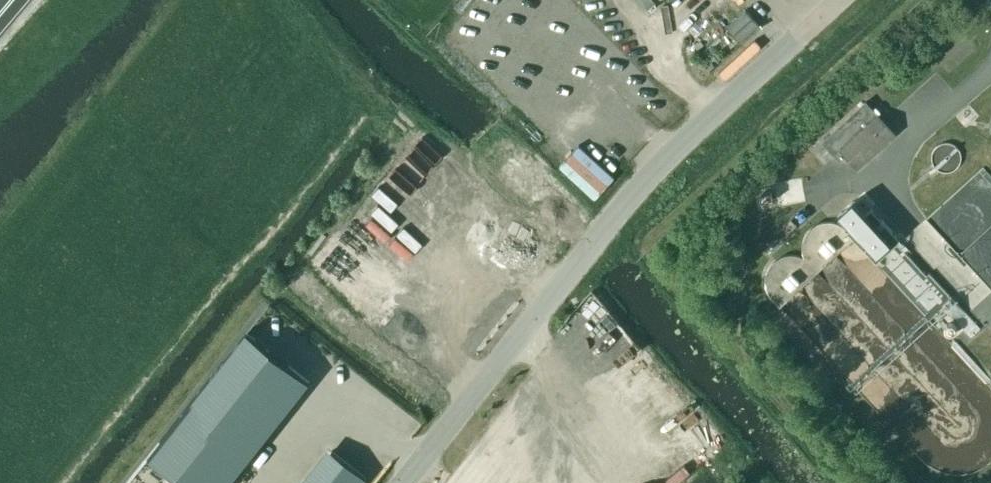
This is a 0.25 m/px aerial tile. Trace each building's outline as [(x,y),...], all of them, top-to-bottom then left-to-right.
[(759,24),(744,8),(725,25),(740,41),(759,24)] [(895,133),(877,113),(863,126),(852,114),(822,140),(839,158),(845,158),(847,157),(857,168),(895,133)] [(140,443),(190,482),(213,482),(305,367),(241,317),(140,443)] [(305,482),(362,482),(366,478),(331,450),(305,482)]
